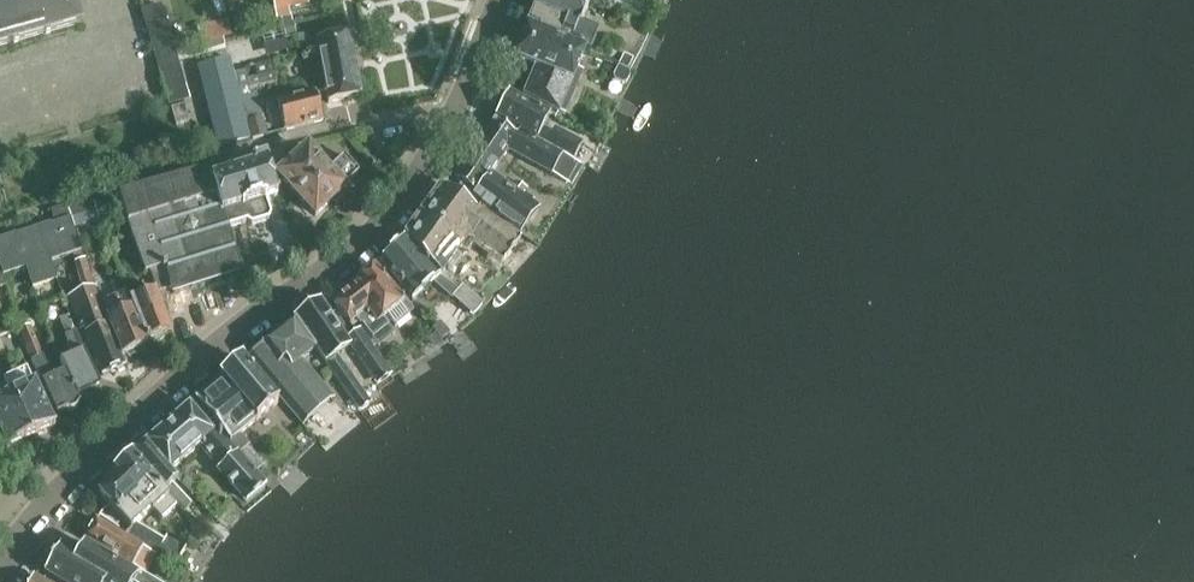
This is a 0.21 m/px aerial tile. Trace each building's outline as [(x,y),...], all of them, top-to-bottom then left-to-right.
[(74,0),(0,0),(0,46),(81,24),(74,0)] [(276,19),(280,18),(290,16),(289,9),(308,5),(307,0),(272,0),(276,19)] [(536,7),(581,25),(591,0),(536,0),(533,6),(536,7)] [(615,9),(619,0),(594,0),(615,9)] [(143,12),(170,104),(188,99),(162,6),(143,12)] [(581,25),(536,7),(514,58),(537,67),(525,95),(560,113),(566,116),(584,71),(579,68),(586,50),(590,52),(598,31),(581,25)] [(290,16),(280,18),(282,25),(286,24),(293,22),(291,16),(290,16)] [(228,19),(217,22),(222,39),(232,37),(228,19)] [(286,24),(282,25),(285,37),(295,34),(293,22),(286,24)] [(224,40),(229,59),(231,70),(288,55),(281,25),(224,40)] [(348,34),(317,41),(329,103),(360,97),(355,66),(348,34)] [(625,51),(619,62),(630,67),(635,56),(625,51)] [(231,70),(229,59),(199,66),(220,148),(249,140),(231,70)] [(261,64),(235,70),(235,71),(235,73),(241,97),(242,101),(242,102),(248,124),(264,119),(257,93),(251,95),(249,88),(263,85),(278,82),(273,61),(261,64)] [(618,67),(614,77),(615,81),(623,84),(626,83),(630,76),(628,71),(618,67)] [(278,103),(285,131),(323,121),(315,93),(278,103)] [(497,119),(537,139),(575,159),(583,143),(561,132),(558,138),(542,130),(550,115),(510,95),(497,119)] [(171,108),(176,125),(190,121),(185,104),(171,108)] [(264,119),(248,124),(252,140),(268,135),(264,119)] [(461,196),(487,213),(519,235),(539,208),(492,174),(508,151),(572,186),(584,166),(562,155),(562,154),(536,140),(496,119),(455,179),(462,184),(457,193),(461,196)] [(281,150),(265,156),(271,172),(273,179),(280,177),(287,185),(296,195),(310,210),(313,213),(316,216),(344,190),(343,188),(360,173),(345,157),(342,160),(328,172),(316,160),(308,151),(307,151),(291,166),(285,159),(281,150)] [(211,170),(120,196),(146,274),(150,272),(157,291),(158,292),(170,287),(173,295),(243,273),(229,228),(247,222),(248,224),(252,226),(269,220),(272,216),(267,203),(268,202),(267,200),(279,196),(266,159),(254,163),(255,165),(254,166),(254,168),(214,181),(211,170)] [(442,277),(446,271),(471,236),(504,260),(519,235),(486,214),(455,193),(447,187),(410,239),(409,240),(441,276),(442,277)] [(98,201),(92,203),(93,205),(97,218),(98,217),(99,217),(117,212),(114,200),(113,197),(98,201)] [(89,204),(68,209),(71,218),(73,224),(73,225),(92,219),(93,219),(97,218),(93,205),(92,203),(89,204)] [(67,207),(51,212),(54,223),(70,218),(67,207)] [(3,276),(26,268),(33,288),(57,280),(51,261),(82,251),(73,225),(73,224),(71,218),(70,218),(70,220),(52,226),(51,225),(50,223),(38,228),(39,229),(16,237),(15,235),(0,241),(0,266),(3,276)] [(441,276),(409,240),(408,239),(380,263),(413,301),(434,282),(452,298),(453,297),(474,316),(483,305),(463,287),(460,291),(442,277),(441,276)] [(77,264),(74,265),(82,287),(93,283),(86,261),(77,264)] [(340,311),(351,324),(356,319),(361,324),(362,324),(373,338),(389,326),(388,324),(392,321),(396,325),(409,315),(408,314),(415,309),(408,301),(406,303),(380,273),(377,269),(373,269),(357,282),(359,284),(334,304),(340,311)] [(463,287),(446,271),(442,277),(460,291),(463,287)] [(97,288),(70,297),(80,326),(85,329),(102,376),(125,366),(101,307),(102,307),(104,306),(103,303),(97,288)] [(145,296),(131,301),(132,306),(133,306),(138,322),(148,346),(147,341),(148,341),(150,340),(153,342),(160,343),(164,337),(164,334),(168,333),(173,331),(158,292),(157,291),(156,291),(145,296)] [(104,306),(102,307),(107,317),(107,318),(122,356),(125,355),(130,357),(137,354),(139,349),(148,346),(138,322),(133,306),(132,306),(131,301),(129,302),(126,294),(121,296),(103,303),(104,306)] [(295,321),(326,362),(359,408),(363,408),(368,405),(369,401),(337,355),(351,345),(378,384),(392,375),(361,330),(347,339),(330,315),(322,303),(295,321)] [(62,318),(66,331),(65,332),(73,356),(61,361),(65,369),(78,399),(82,398),(85,399),(92,396),(93,392),(96,391),(95,390),(101,388),(84,351),(75,328),(71,315),(62,318)] [(252,366),(303,425),(335,399),(303,361),(316,350),(294,321),(262,346),(246,359),(252,366)] [(78,399),(65,369),(51,375),(28,325),(17,330),(57,416),(81,405),(78,399)] [(195,401),(230,442),(256,420),(257,421),(279,404),(243,361),(221,379),(222,380),(197,401),(197,400),(195,401)] [(14,376),(4,381),(11,396),(31,440),(55,429),(35,385),(21,391),(14,376)] [(0,401),(0,436),(7,451),(31,440),(11,396),(1,400),(0,401)] [(146,444),(147,445),(169,471),(198,446),(200,445),(210,456),(220,467),(221,468),(219,470),(247,502),(258,494),(267,485),(246,461),(230,443),(229,442),(212,423),(208,427),(196,413),(190,406),(188,407),(182,412),(172,421),(152,438),(146,444)] [(134,453),(133,455),(139,462),(150,473),(158,482),(184,511),(185,511),(185,510),(187,509),(192,503),(193,502),(189,499),(181,490),(175,483),(175,482),(177,480),(172,474),(170,472),(169,471),(147,445),(146,444),(134,453)] [(249,445),(240,453),(256,471),(265,463),(249,445)] [(135,525),(150,512),(161,523),(179,507),(170,497),(150,476),(132,456),(115,472),(119,477),(114,482),(113,482),(99,495),(131,529),(125,534),(176,565),(185,551),(166,539),(164,543),(135,525)] [(187,480),(182,485),(193,496),(198,491),(187,480)] [(85,539),(145,574),(156,555),(96,520),(85,539)] [(44,575),(57,581),(135,581),(139,576),(85,544),(77,558),(60,548),(45,574),(44,575)] [(150,578),(157,581),(165,581),(167,579),(154,572),(150,578)]
